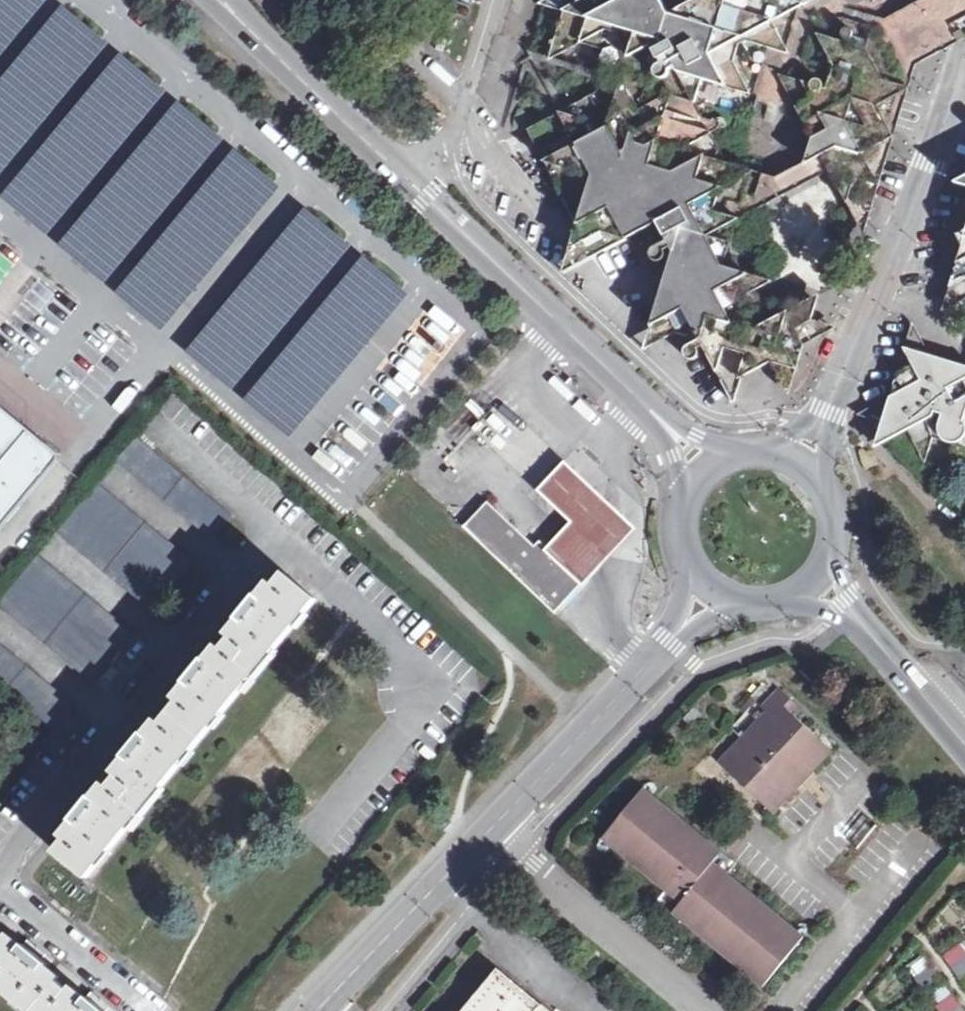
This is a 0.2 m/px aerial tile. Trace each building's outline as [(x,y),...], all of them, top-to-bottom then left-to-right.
[(46,0),(0,0),(0,55),(46,0)] [(663,0),(554,0),(543,6),(568,13),(561,38),(635,59),(640,42),(646,44),(651,41),(648,32),(658,25),(655,18),(661,15),(658,6),(664,2),(663,0)] [(685,10),(690,23),(704,27),(701,39),(705,40),(695,77),(758,95),(739,62),(747,40),(796,54),(778,21),(818,0),(703,0),(685,10)] [(0,81),(0,173),(108,44),(62,6),(0,81)] [(911,24),(881,15),(870,48),(823,34),(840,68),(894,84),(904,79),(917,35),(911,24)] [(679,35),(676,30),(670,33),(672,37),(662,43),(664,49),(658,53),(664,62),(665,62),(668,67),(663,68),(661,71),(660,75),(662,81),(666,83),(670,82),(673,81),(674,76),(674,72),(690,64),(686,57),(694,53),(684,36),(678,40),(677,36),(679,35)] [(121,52),(1,195),(47,233),(166,90),(121,52)] [(834,88),(783,73),(819,138),(812,162),(873,180),(887,130),(828,113),(834,88)] [(730,229),(737,206),(677,96),(628,81),(534,132),(602,257),(662,225),(674,242),(660,250),(658,256),(660,262),(667,264),(670,262),(673,257),(672,254),(677,250),(681,255),(663,315),(677,317),(683,327),(681,328),(684,334),(705,341),(693,347),(690,352),(690,356),(692,359),(695,362),(698,364),(702,362),(704,361),(706,357),(706,350),(711,348),(743,404),(758,357),(792,368),(805,325),(763,314),(752,295),(746,298),(715,237),(730,229)] [(178,102),(59,245),(105,282),(224,139),(178,102)] [(236,150),(117,293),(162,331),(281,188),(236,150)] [(305,209),(186,352),(231,389),(350,246),(305,209)] [(364,256),(245,399),(290,437),(409,294),(364,256)] [(930,357),(929,356),(909,366),(919,389),(923,391),(922,394),(919,394),(913,396),(912,400),(908,397),(864,419),(876,425),(875,429),(874,432),(873,435),(872,441),(880,443),(903,431),(916,459),(923,455),(928,439),(948,447),(942,470),(958,462),(964,476),(964,368),(930,357)] [(1,528),(9,519),(21,504),(25,499),(35,487),(59,458),(60,455),(58,453),(39,437),(35,434),(31,430),(0,404),(0,529),(1,528)] [(224,511),(131,435),(112,458),(205,533),(224,511)] [(554,537),(540,551),(580,589),(590,578),(636,529),(563,461),(536,489),(569,520),(554,537)] [(185,558),(93,482),(53,530),(145,606),(185,558)] [(580,589),(540,551),(485,501),(461,527),(555,615),(580,589)] [(33,555),(0,595),(0,606),(87,677),(125,631),(33,555)] [(313,601),(283,576),(261,601),(254,595),(234,618),(242,624),(210,663),(202,657),(182,681),(190,687),(147,739),(140,733),(121,755),(129,762),(96,801),(89,795),(69,819),(76,825),(56,849),(84,872),(313,601)] [(0,647),(0,686),(48,725),(38,738),(52,750),(75,723),(59,711),(67,702),(0,647)] [(764,715),(716,764),(770,815),(832,751),(798,718),(804,711),(778,687),(757,709),(764,715)] [(601,842),(678,906),(670,916),(761,991),(805,939),(713,863),(722,853),(644,790),(601,842)] [(29,1010),(107,1010),(87,994),(80,1003),(41,972),(48,963),(25,945),(18,953),(0,938),(0,988),(29,1010)] [(964,973),(964,948),(960,941),(940,955),(956,979),(964,973)] [(922,956),(905,966),(920,990),(937,981),(922,956)] [(500,971),(467,1010),(549,1010),(500,971)] [(950,994),(933,1010),(934,1010),(964,1010),(950,994)]
